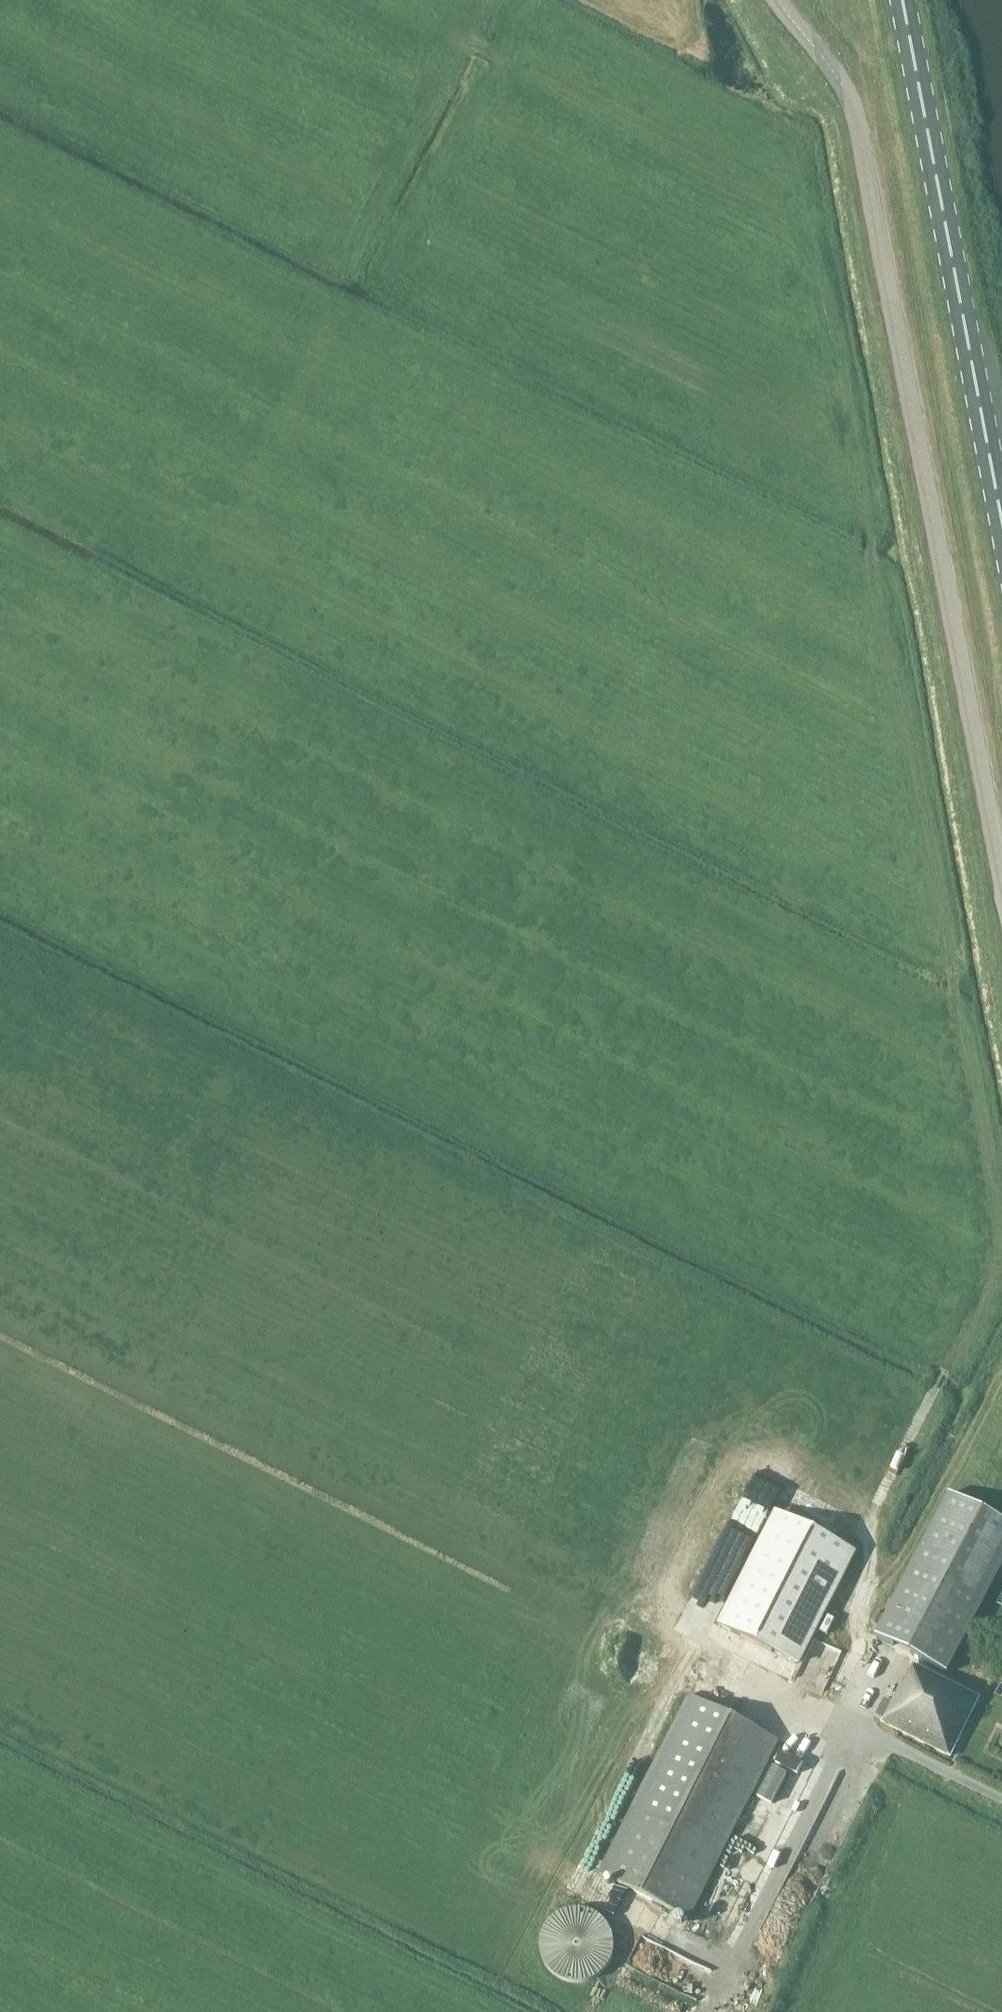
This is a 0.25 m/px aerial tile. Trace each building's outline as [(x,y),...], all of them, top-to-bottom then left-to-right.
[(874,1638),(947,1673),(1001,1565),(1001,1522),(947,1496),(874,1638)] [(778,1513),(721,1626),(795,1664),(852,1551),(778,1513)] [(882,1720),(881,1724),(949,1758),(979,1697),(913,1665),(906,1680),(904,1679),(892,1702),(884,1698),(874,1717),(882,1720)] [(598,1873),(644,1896),(689,1919),(778,1741),(688,1694),(598,1873)] [(608,1954),(609,1947),(608,1939),(606,1934),(603,1929),(599,1925),(594,1920),(589,1918),(579,1915),(572,1916),(567,1917),(560,1920),(555,1924),(552,1927),(548,1934),(546,1939),(545,1946),(545,1951),(547,1958),(550,1964),(553,1968),(556,1972),(561,1975),(566,1977),(573,1979),(580,1979),(588,1977),(595,1974),(598,1971),(602,1966),(606,1961),(608,1954)]
